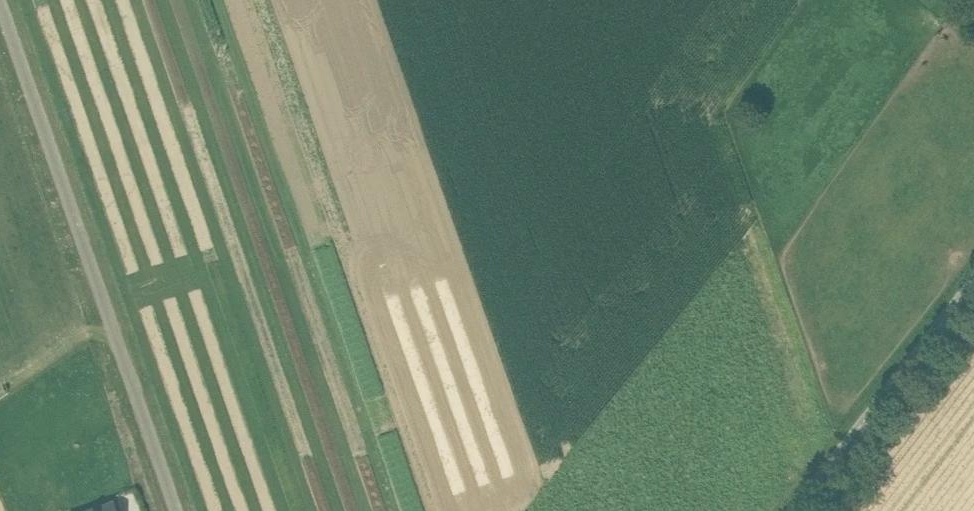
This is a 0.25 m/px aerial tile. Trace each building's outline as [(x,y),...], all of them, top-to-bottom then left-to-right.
[(114,500),(84,510),(117,510),(114,500)]
